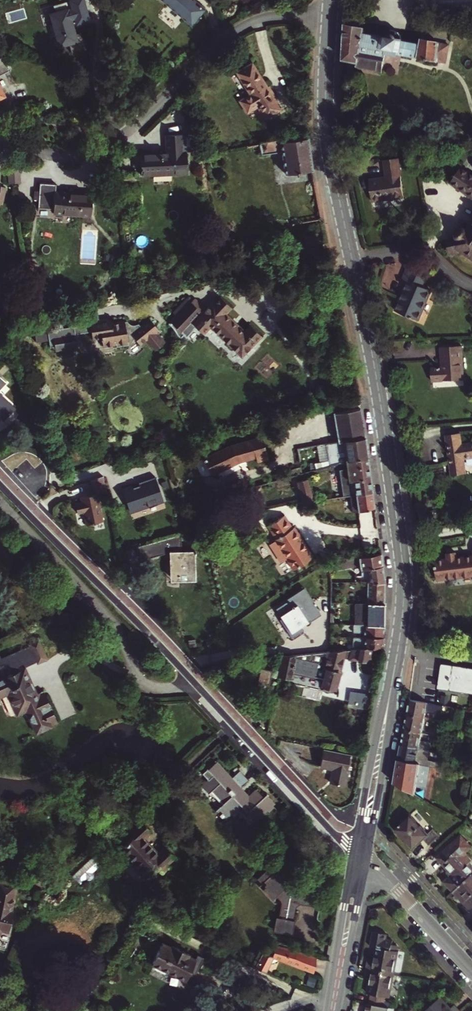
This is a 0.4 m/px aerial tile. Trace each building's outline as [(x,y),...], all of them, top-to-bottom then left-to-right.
[(57,37),(60,46),(69,44),(71,53),(84,49),(83,45),(84,45),(81,33),(75,34),(72,25),(77,23),(73,10),(85,6),(83,0),(70,0),(53,5),(55,13),(50,14),(53,24),(50,25),(53,38),(57,37)] [(196,0),(165,0),(191,23),(205,7),(196,0)] [(358,67),(383,72),(387,51),(447,62),(449,52),(439,51),(441,43),(423,40),(423,44),(401,40),(400,37),(398,33),(394,31),(389,31),(384,37),(365,33),(365,29),(346,25),(344,62),(358,65),(358,67)] [(451,44),(441,43),(439,51),(449,52),(451,44)] [(0,58),(0,74),(11,69),(4,56),(0,58)] [(249,99),(239,105),(246,117),(256,110),(265,122),(279,113),(273,102),(274,101),(267,90),(265,91),(250,68),(236,77),(249,99)] [(9,96),(1,79),(0,80),(0,100),(9,96)] [(140,176),(172,173),(171,152),(182,150),(179,132),(164,134),(165,151),(138,154),(140,176)] [(358,149),(359,138),(349,138),(348,148),(358,149)] [(259,144),(262,158),(282,155),(288,191),(314,187),(305,140),(290,142),(290,139),(259,144)] [(371,181),(375,203),(406,198),(401,159),(386,161),(388,179),(371,181)] [(11,171),(13,185),(21,184),(19,170),(11,171)] [(461,170),(453,185),(471,196),(471,177),(461,170)] [(34,192),(33,202),(37,202),(37,210),(53,212),(52,216),(90,219),(92,199),(55,196),(56,185),(39,184),(39,192),(34,192)] [(5,205),(9,189),(3,187),(0,186),(0,204),(5,205)] [(470,232),(467,229),(461,229),(457,233),(456,238),(448,240),(451,254),(464,251),(471,256),(471,228),(470,232)] [(319,237),(306,240),(308,250),(322,247),(319,237)] [(427,273),(410,265),(403,280),(408,282),(395,311),(417,321),(430,291),(421,287),(427,273)] [(244,357),(262,337),(251,327),(245,333),(226,315),(232,309),(221,298),(215,304),(214,303),(206,312),(194,301),(191,304),(187,300),(175,313),(179,317),(172,325),(181,337),(184,334),(188,337),(197,328),(203,334),(211,326),(244,357)] [(98,307),(83,310),(86,328),(91,327),(91,323),(100,321),(99,320),(98,307)] [(161,332),(150,318),(140,325),(138,323),(135,326),(128,327),(127,326),(125,325),(125,323),(125,321),(112,322),(112,318),(99,320),(100,321),(91,323),(91,327),(92,336),(101,335),(101,338),(102,345),(116,343),(117,346),(129,344),(131,347),(138,341),(140,344),(148,337),(150,339),(150,343),(156,350),(165,342),(158,334),(161,332)] [(439,368),(429,368),(430,382),(462,380),(460,347),(438,348),(439,368)] [(1,422),(11,412),(0,401),(0,420),(1,422)] [(334,415),(339,444),(365,440),(360,410),(334,415)] [(445,435),(451,474),(464,472),(462,458),(471,456),(471,442),(460,444),(458,432),(445,435)] [(228,445),(200,458),(207,474),(236,461),(235,460),(252,455),(254,461),(264,458),(259,437),(228,445)] [(327,445),(330,468),(368,460),(365,440),(339,444),(327,445)] [(338,476),(349,473),(369,469),(368,460),(330,468),(332,472),(337,471),(338,476)] [(357,497),(373,494),(369,469),(349,473),(350,485),(354,484),(356,497),(357,497)] [(101,475),(88,480),(90,488),(103,485),(101,475)] [(298,475),(280,480),(282,489),(299,484),(298,475)] [(134,486),(122,490),(130,511),(145,506),(145,508),(159,503),(158,502),(163,500),(155,477),(139,483),(140,485),(134,487),(134,486)] [(312,503),(309,482),(299,484),(301,501),(303,504),(312,503)] [(103,485),(90,488),(91,494),(95,493),(95,494),(104,492),(103,485)] [(91,494),(78,497),(79,501),(75,502),(78,512),(81,511),(84,524),(101,521),(95,494),(95,493),(91,494)] [(358,512),(375,509),(373,494),(357,497),(356,497),(358,512)] [(276,542),(274,543),(294,572),(313,559),(294,529),(292,531),(284,518),(267,529),(276,542)] [(164,554),(170,558),(171,582),(196,582),(196,552),(183,552),(177,536),(151,543),(155,556),(164,554)] [(151,543),(133,548),(139,561),(155,556),(151,543)] [(437,581),(471,576),(471,557),(457,559),(456,553),(447,554),(448,560),(445,560),(443,559),(439,559),(438,561),(435,561),(437,581)] [(361,573),(383,568),(381,555),(338,563),(339,570),(361,567),(361,573)] [(369,577),(369,584),(385,584),(383,568),(361,573),(361,577),(369,577)] [(369,584),(370,606),(386,605),(385,584),(369,584)] [(363,606),(363,628),(387,627),(386,605),(370,606),(363,606)] [(364,635),(364,639),(387,638),(387,637),(387,627),(363,628),(344,629),(345,636),(364,635)] [(387,638),(364,639),(363,643),(345,646),(345,651),(376,647),(383,648),(387,638)] [(59,723),(45,691),(37,694),(25,666),(39,660),(33,646),(9,657),(16,674),(0,681),(0,697),(12,692),(21,713),(29,710),(39,732),(59,723)] [(374,662),(376,647),(345,651),(328,653),(284,658),(279,678),(292,680),(293,675),(324,681),(323,687),(325,687),(324,692),(334,694),(335,689),(337,690),(344,659),(344,656),(350,657),(350,659),(374,662)] [(444,665),(441,688),(471,693),(471,669),(444,665)] [(262,694),(261,698),(256,697),(254,706),(258,707),(256,712),(264,713),(265,711),(272,712),(276,696),(267,694),(272,671),(261,669),(260,671),(252,670),(249,682),(259,684),(257,693),(262,694)] [(350,695),(347,711),(368,715),(372,699),(350,695)] [(364,699),(361,712),(367,713),(370,700),(364,699)] [(423,718),(426,703),(409,700),(406,714),(423,718)] [(428,726),(429,719),(423,718),(406,714),(403,730),(420,733),(422,725),(428,726)] [(418,740),(420,733),(403,730),(400,744),(423,748),(427,749),(429,743),(418,740)] [(400,744),(397,759),(429,765),(441,768),(442,762),(421,759),(423,748),(400,744)] [(321,769),(336,772),(335,777),(333,777),(331,786),(345,789),(351,758),(324,752),(321,769)] [(429,765),(397,759),(393,783),(414,794),(416,786),(425,787),(429,765)] [(248,798),(240,789),(249,780),(240,770),(230,779),(218,766),(209,774),(211,776),(201,786),(207,793),(210,791),(222,803),(215,810),(223,819),(237,808),(243,816),(248,812),(256,820),(267,811),(268,813),(274,808),(270,804),(272,803),(266,796),(263,799),(256,791),(248,798)] [(427,834),(424,831),(425,830),(421,825),(420,826),(410,815),(395,828),(412,847),(422,838),(428,844),(438,835),(433,829),(427,834)] [(150,832),(141,823),(123,840),(126,843),(113,856),(138,883),(149,874),(155,881),(169,867),(167,864),(174,857),(165,848),(158,855),(143,838),(150,832)] [(453,890),(471,873),(471,872),(471,868),(460,855),(469,846),(460,836),(437,857),(447,869),(446,870),(451,875),(444,881),(453,890)] [(75,877),(83,885),(91,878),(92,879),(95,879),(98,876),(98,873),(97,872),(104,864),(105,861),(99,856),(97,856),(75,877)] [(278,873),(269,864),(262,870),(264,872),(255,880),(260,885),(263,889),(260,891),(268,900),(273,896),(280,903),(278,920),(275,920),(273,934),(292,936),(294,922),(292,922),(295,902),(301,903),(301,906),(318,908),(320,893),(303,890),(302,895),(292,894),(286,887),(282,883),(287,877),(281,870),(278,873)] [(453,890),(470,909),(471,907),(471,875),(471,873),(453,890)] [(3,938),(4,934),(13,936),(18,914),(16,914),(22,890),(5,885),(0,904),(0,938),(3,938)] [(297,905),(301,906),(301,903),(295,902),(292,922),(294,922),(297,905)] [(367,959),(365,970),(392,975),(397,950),(395,949),(396,944),(391,943),(392,939),(384,938),(385,932),(372,930),(370,945),(375,946),(372,961),(367,959)] [(170,952),(160,947),(150,968),(184,983),(193,962),(186,959),(187,957),(170,950),(170,952)] [(276,949),(274,958),(272,957),(271,959),(260,956),(253,968),(264,972),(269,964),(279,959),(313,971),(316,960),(309,958),(310,955),(276,949)] [(388,996),(392,975),(365,970),(364,976),(369,977),(366,992),(370,992),(368,1004),(382,1007),(384,995),(388,996)] [(454,1005),(450,1009),(439,997),(434,1002),(432,1000),(420,1010),(421,1010),(459,1010),(454,1005)]
